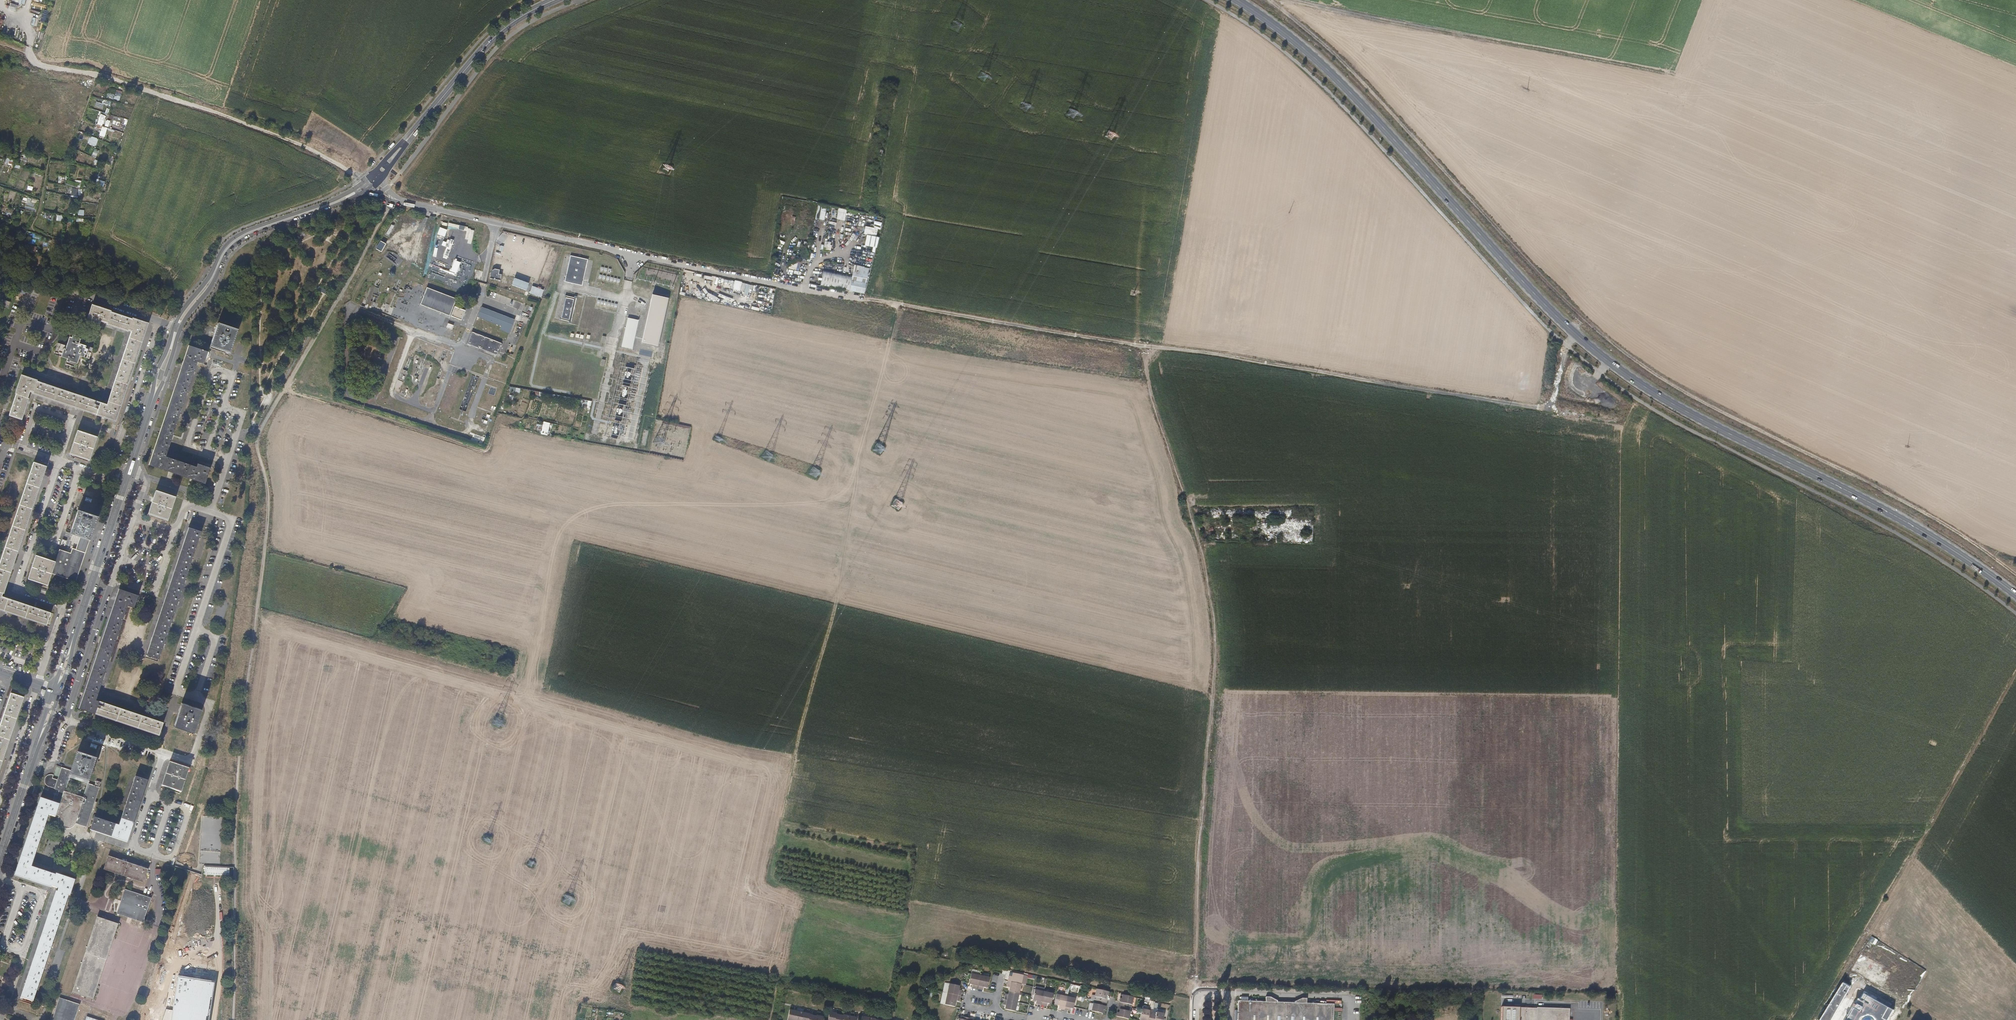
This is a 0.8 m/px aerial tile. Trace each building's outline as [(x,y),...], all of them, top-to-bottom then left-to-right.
[(109,128),(107,134),(120,140),(122,134),(109,128)] [(105,135),(103,141),(112,144),(114,139),(105,135)] [(816,220),(825,221),(826,206),(817,205),(816,220)] [(839,209),(837,220),(844,222),(847,211),(839,209)] [(863,235),(875,237),(876,229),(864,228),(863,235)] [(381,241),(376,249),(381,252),(386,244),(381,241)] [(587,259),(569,255),(563,282),(581,285),(587,259)] [(789,270),(800,271),(801,260),(796,260),(797,256),(790,256),(789,270)] [(820,286),(864,294),(868,269),(853,266),(851,276),(822,271),(820,286)] [(529,283),(514,278),(512,285),(526,290),(529,283)] [(426,287),(420,304),(449,316),(456,299),(426,287)] [(529,295),(541,298),(543,290),(532,287),(529,295)] [(489,298),(505,303),(507,298),(491,292),(489,298)] [(669,298),(652,295),(642,342),(659,346),(669,298)] [(575,299),(565,296),(560,320),(570,322),(575,299)] [(11,303),(2,300),(0,307),(1,307),(1,308),(3,309),(4,308),(9,309),(11,303)] [(96,306),(91,321),(103,325),(104,322),(135,332),(111,405),(25,377),(13,416),(24,420),(33,393),(119,421),(126,397),(134,375),(141,354),(147,335),(150,324),(96,306)] [(465,310),(454,306),(451,316),(461,320),(465,310)] [(514,320),(481,307),(477,316),(501,326),(499,330),(509,334),(514,320)] [(638,321),(628,319),(622,347),(632,350),(638,321)] [(237,331),(219,325),(216,334),(212,348),(230,354),(237,331)] [(82,335),(71,332),(66,347),(57,344),(53,355),(66,360),(63,368),(75,371),(80,357),(89,360),(93,349),(79,344),(82,335)] [(503,344),(473,332),(469,344),(499,356),(503,344)] [(208,354),(207,354),(198,350),(189,347),(183,365),(175,389),(168,412),(161,433),(154,454),(151,464),(150,465),(151,465),(177,474),(197,480),(204,483),(209,468),(198,464),(197,467),(170,458),(168,457),(166,457),(197,363),(204,365),(205,362),(208,354)] [(543,422),(542,426),(536,425),(535,433),(547,436),(550,423),(543,422)] [(96,437),(78,431),(70,455),(88,460),(96,437)] [(16,514),(16,516),(0,563),(0,609),(46,624),(50,613),(1,597),(30,510),(31,509),(45,466),(33,462),(16,514)] [(175,497),(157,491),(149,515),(167,520),(175,497)] [(897,511),(901,503),(895,500),(891,508),(897,511)] [(80,537),(89,540),(96,516),(79,511),(71,533),(80,537)] [(202,532),(190,528),(187,537),(184,547),(180,560),(173,581),(167,598),(160,621),(153,641),(147,658),(158,662),(202,532)] [(1246,539),(1246,529),(1232,529),(1232,538),(1246,539)] [(85,549),(89,540),(80,537),(76,549),(72,548),(70,553),(59,550),(59,549),(57,554),(55,562),(53,568),(73,575),(81,551),(84,552),(85,549)] [(51,573),(77,581),(84,560),(90,540),(89,540),(85,549),(84,552),(81,551),(73,575),(53,568),(51,573)] [(47,585),(51,573),(53,568),(55,562),(37,556),(29,579),(47,585)] [(81,708),(95,713),(99,701),(96,700),(127,607),(134,610),(137,598),(127,594),(119,592),(113,612),(106,633),(99,653),(91,677),(86,694),(81,708)] [(5,749),(13,728),(19,708),(23,697),(12,693),(0,727),(0,765),(5,749)] [(99,701),(95,713),(108,717),(131,724),(150,731),(159,734),(163,722),(99,701)] [(201,709),(183,704),(179,714),(175,726),(193,732),(201,709)] [(72,771),(70,778),(88,784),(95,761),(78,755),(72,771)] [(163,786),(163,787),(180,792),(188,769),(171,763),(167,774),(163,786)] [(54,776),(53,775),(52,775),(50,776),(49,776),(47,777),(47,778),(46,779),(46,781),(46,783),(46,784),(47,786),(48,787),(61,791),(65,793),(70,778),(72,771),(63,768),(59,781),(54,779),(54,776)] [(98,832),(126,842),(130,831),(138,807),(144,790),(146,781),(135,777),(119,826),(94,818),(91,829),(98,832)] [(83,798),(94,802),(99,788),(88,784),(83,798)] [(55,797),(54,800),(61,802),(56,815),(59,816),(75,821),(84,824),(90,808),(92,809),(94,802),(83,798),(65,793),(61,791),(59,797),(56,796),(55,797)] [(49,798),(43,796),(35,819),(27,843),(21,861),(16,875),(46,885),(55,888),(58,889),(56,897),(48,920),(41,942),(33,963),(26,985),(21,998),(32,1002),(72,881),(31,867),(49,815),(55,817),(56,817),(56,815),(61,802),(54,800),(49,798)] [(59,816),(58,818),(57,822),(57,823),(57,825),(58,827),(59,829),(60,830),(61,831),(63,832),(64,832),(66,832),(68,832),(70,831),(72,830),(73,828),(74,827),(75,821),(59,816)] [(118,861),(108,858),(104,870),(144,883),(148,871),(138,868),(118,861)] [(151,899),(125,891),(117,914),(143,922),(151,899)] [(72,993),(84,997),(93,1000),(118,924),(98,917),(72,993)] [(1009,974),(1007,980),(1020,983),(1022,973),(1013,971),(1012,975),(1009,974)] [(978,987),(981,974),(972,972),(970,982),(973,983),(972,986),(978,987)] [(990,976),(981,974),(978,987),(984,988),(985,985),(988,986),(990,976)] [(179,976),(173,1010),(166,1009),(162,1019),(207,1019),(212,982),(179,976)] [(1009,986),(1009,989),(1018,991),(1020,983),(1007,980),(1006,985),(1009,986)] [(1843,981),(1820,1019),(1832,1019),(1850,986),(1843,981)] [(948,983),(946,992),(959,995),(960,990),(957,989),(958,986),(948,983)] [(1042,998),(1045,985),(1036,983),(1034,993),(1037,993),(1037,996),(1042,998)] [(1054,987),(1045,985),(1042,998),(1048,999),(1048,996),(1052,996),(1054,987)] [(1060,1001),(1066,1003),(1069,990),(1058,987),(1055,997),(1061,998),(1060,1001)] [(1109,991),(1096,988),(1095,995),(1096,995),(1096,999),(1097,999),(1105,1001),(1106,994),(1108,994),(1109,991)] [(1005,992),(1004,997),(1016,1000),(1018,991),(1009,989),(1008,993),(1005,992)] [(1069,990),(1066,1003),(1071,1004),(1072,1001),(1074,1001),(1076,992),(1069,990)] [(83,1000),(84,997),(72,993),(71,992),(68,1000),(72,1001),(74,997),(83,1000)] [(959,995),(946,992),(944,1001),(954,1004),(955,1000),(958,1001),(959,995)] [(1894,1010),(1865,993),(1861,999),(1859,998),(1853,1007),(1847,1016),(1846,1019),(1889,1019),(1894,1010)] [(1122,997),(1120,997),(1119,1004),(1121,1004),(1128,1006),(1128,1003),(1131,1003),(1133,996),(1123,994),(1122,997)] [(1005,1004),(1005,1008),(1014,1010),(1016,1000),(1004,997),(1002,1003),(1005,1004)] [(72,1001),(68,1000),(61,998),(54,1019),(75,1019),(80,1004),(72,1001)] [(1105,1001),(1097,999),(1096,1003),(1093,1002),(1092,1010),(1102,1012),(1103,1008),(1105,1008),(1106,1001),(1105,1001)] [(1332,1003),(1237,1000),(1237,1019),(1332,1019),(1332,1003)] [(1129,1006),(1128,1006),(1121,1004),(1119,1012),(1117,1011),(1116,1015),(1128,1017),(1130,1010),(1128,1010),(1129,1006)] [(1144,1019),(1151,1019),(1153,1011),(1153,1008),(1150,1007),(1150,1009),(1142,1007),(1140,1017),(1144,1018),(1144,1019)] [(1536,1008),(1535,1008),(1535,1009),(1500,1007),(1499,1019),(1536,1019),(1536,1008)] [(1536,1019),(1568,1019),(1568,1009),(1536,1008),(1536,1019)] [(787,1019),(794,1019),(796,1011),(789,1010),(787,1019)] [(1164,1012),(1157,1010),(1156,1012),(1153,1011),(1151,1019),(1152,1019),(1162,1019),(1164,1012)] [(794,1019),(801,1019),(802,1012),(796,1011),(794,1019)]
